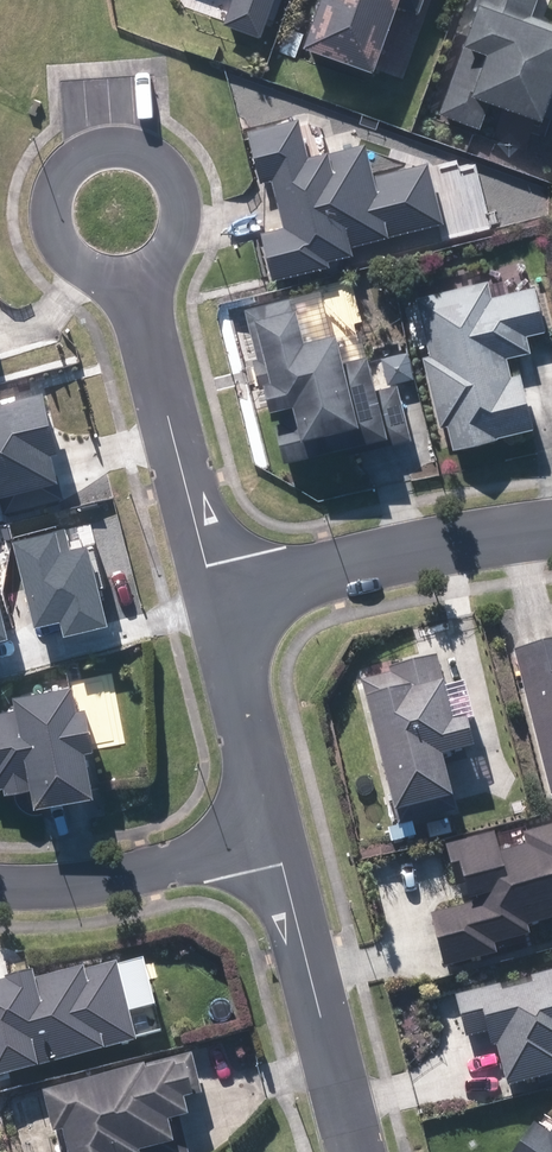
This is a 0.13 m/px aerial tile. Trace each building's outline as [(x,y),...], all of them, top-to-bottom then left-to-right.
[(229,23),(264,35),(276,0),(237,0),(229,23)] [(310,47),(379,71),(403,3),(423,10),(427,0),(326,0),(310,47)] [(443,114),(482,129),(494,98),(548,118),(551,107),(551,22),(533,14),(538,0),(481,0),(478,9),(481,10),(443,114)] [(264,233),(276,280),(333,265),(332,259),(357,252),(355,245),(447,222),(432,163),(376,177),(368,144),(311,158),(301,120),(252,132),(265,181),(275,178),(287,227),(264,233)] [(451,423),(457,448),(502,438),(501,436),(537,428),(524,373),(514,376),(509,357),(533,351),(530,335),(548,331),(537,286),(494,297),(490,281),(421,297),(435,356),(429,358),(444,424),(451,423)] [(280,424),(289,461),(394,435),(396,441),(412,437),(399,387),(379,392),(370,355),(350,360),(342,332),(310,339),(302,307),(299,307),(297,298),(250,309),(262,359),(257,360),(264,387),(270,385),(276,409),(282,408),(285,422),(280,424)] [(64,480),(56,451),(65,449),(49,390),(0,403),(0,497),(64,480)] [(63,638),(108,627),(87,546),(68,551),(63,530),(13,543),(34,628),(59,622),(63,638)] [(516,649),(551,791),(551,640),(516,649)] [(393,672),(363,680),(398,810),(456,794),(445,753),(477,744),(470,716),(456,720),(438,655),(392,668),(393,672)] [(42,804),(100,793),(91,748),(101,746),(93,704),(83,706),(78,682),(20,694),(22,707),(0,712),(0,787),(8,785),(9,792),(39,787),(42,804)] [(446,965),(498,951),(495,940),(531,931),(529,922),(551,916),(551,827),(527,833),(529,844),(501,851),(495,832),(451,844),(461,884),(469,882),(474,903),(433,914),(446,965)] [(140,1039),(120,961),(88,969),(87,964),(38,977),(36,970),(10,976),(10,978),(0,981),(0,1075),(140,1039)] [(457,996),(468,1037),(491,1031),(494,1044),(500,1043),(511,1083),(551,1072),(551,970),(533,975),(535,982),(502,991),(501,984),(457,996)] [(71,1151),(191,1151),(187,1137),(177,1140),(171,1117),(192,1112),(188,1096),(204,1092),(194,1052),(46,1091),(55,1129),(65,1126),(71,1151)] [(551,1133),(537,1122),(516,1151),(551,1151),(551,1133)]
